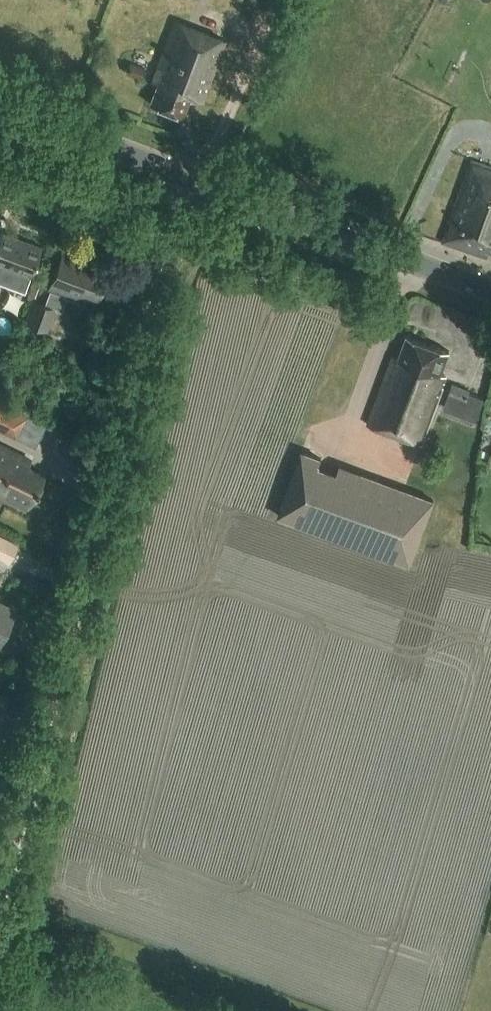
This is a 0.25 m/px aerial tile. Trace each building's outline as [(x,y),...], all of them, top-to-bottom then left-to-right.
[(149,103),(181,115),(188,97),(201,102),(225,37),(176,18),(151,82),(156,84),(149,103)] [(141,80),(145,68),(129,63),(125,74),(141,80)] [(476,156),(453,219),(457,221),(453,231),(449,230),(446,238),(490,254),(490,252),(490,161),(476,156)] [(42,247),(2,230),(0,236),(0,271),(4,272),(6,268),(29,277),(42,247)] [(94,301),(106,272),(62,255),(49,289),(64,297),(66,290),(94,301)] [(31,300),(22,322),(46,330),(53,307),(31,300)] [(392,356),(367,423),(420,444),(446,376),(440,374),(449,351),(407,335),(398,358),(392,356)] [(466,401),(469,389),(453,383),(448,394),(466,401)] [(67,397),(60,412),(85,424),(92,409),(67,397)] [(0,402),(0,431),(17,439),(28,415),(0,402)] [(46,473),(30,465),(33,458),(0,442),(0,491),(31,506),(46,473)] [(322,457),(301,449),(277,515),(410,565),(434,498),(339,463),(337,471),(319,465),(322,457)] [(9,563),(18,544),(0,535),(0,559),(9,563)] [(16,609),(0,600),(0,641),(16,609)]
